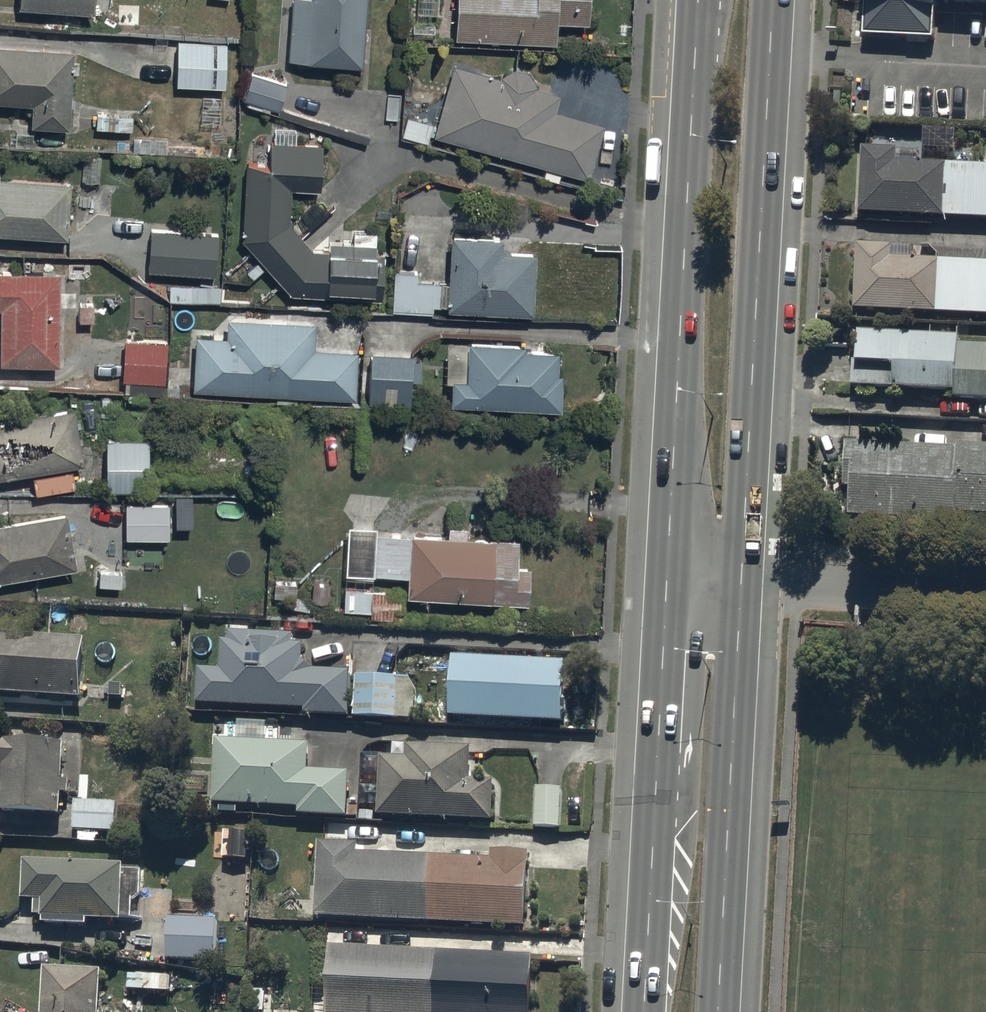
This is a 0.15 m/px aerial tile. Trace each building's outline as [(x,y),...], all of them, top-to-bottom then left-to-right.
[(19,8),(94,11),(94,0),(19,0),(19,8)] [(361,62),(365,0),(291,0),(287,57),(361,62)] [(455,39),(555,42),(556,21),(588,22),(589,0),(456,0),(455,39)] [(865,33),(933,37),(935,0),(866,0),(865,33)] [(176,39),(176,65),(175,76),(175,85),(224,87),(225,40),(176,39)] [(0,45),(0,103),(33,104),(32,126),(69,127),(72,48),(0,45)] [(454,64),(433,135),(589,177),(603,124),(555,111),(560,94),(536,88),(530,72),(515,67),(498,76),(454,64)] [(287,84),(251,73),(244,98),(278,109),(287,84)] [(432,124),(405,115),(400,134),(426,142),(432,124)] [(313,249),(288,223),(289,188),(319,189),(320,143),(270,141),(269,165),(244,164),(242,239),(291,294),(380,297),(382,253),(375,253),(375,231),(352,230),(352,243),(328,242),(328,249),(313,249)] [(858,212),(985,219),(985,166),(899,162),(900,152),(862,150),(858,212)] [(0,173),(0,228),(65,232),(69,177),(0,173)] [(216,231),(149,228),(147,272),(214,275),(216,231)] [(503,236),(450,235),(448,309),(532,310),(532,253),(502,253),(503,236)] [(854,310),(985,316),(985,263),(913,259),(914,249),(858,247),(854,310)] [(0,268),(0,304),(0,316),(0,360),(58,360),(59,268),(0,268)] [(416,271),(393,270),(392,311),(432,312),(432,305),(440,305),(441,281),(416,280),(416,271)] [(219,286),(169,285),(168,300),(219,302),(219,286)] [(193,335),(192,390),(355,397),(357,350),(314,348),(315,322),(225,318),(225,336),(193,335)] [(854,329),(850,382),(985,392),(985,340),(854,329)] [(167,338),(124,336),(122,382),(164,385),(167,338)] [(451,381),(450,402),(560,407),(561,371),(557,371),(558,350),(525,349),(525,343),(466,340),(465,346),(447,346),(446,381),(451,381)] [(412,352),(370,351),(368,371),(362,371),(361,403),(411,405),(412,379),(420,379),(421,361),(412,360),(412,352)] [(0,417),(0,474),(83,459),(73,404),(0,417)] [(148,439),(104,438),(104,489),(148,489),(148,439)] [(849,441),(844,514),(985,522),(985,447),(849,441)] [(167,503),(124,503),(125,538),(167,538),(167,503)] [(0,519),(0,576),(76,562),(66,507),(0,519)] [(373,574),(377,574),(408,575),(407,598),(527,603),(529,567),(516,566),(517,538),(467,536),(467,527),(449,527),(449,535),(377,532),(377,527),(346,527),(346,577),(373,577),(373,574)] [(296,582),(273,582),(274,597),(289,597),(289,609),(309,609),(309,598),(296,598),(296,582)] [(398,588),(343,587),(343,610),(371,610),(371,617),(397,618),(398,588)] [(226,618),(225,641),(221,641),(220,670),(198,670),(197,705),(304,710),(304,716),(348,718),(350,672),(311,671),(304,661),(304,646),(294,646),(294,636),(252,634),(253,619),(226,618)] [(0,631),(0,692),(82,697),(86,636),(0,631)] [(565,666),(452,661),(449,720),(562,724),(565,666)] [(416,689),(410,680),(353,677),(352,719),(415,721),(416,689)] [(147,686),(109,684),(108,719),(146,720),(147,686)] [(0,737),(0,765),(2,766),(0,805),(0,811),(61,814),(62,792),(69,792),(69,779),(63,779),(65,740),(0,737)] [(308,744),(215,742),(213,808),(300,811),(299,817),(346,818),(347,773),(307,772),(308,744)] [(379,759),(377,818),(492,822),(493,784),(471,784),(472,749),(407,747),(406,760),(379,759)] [(561,790),(535,790),(535,829),(561,829),(561,790)] [(115,803),(73,802),(73,833),(114,834),(115,803)] [(317,843),(314,919),(523,928),(527,854),(490,852),(489,861),(356,856),(357,845),(317,843)] [(122,863),(24,858),(22,898),(36,898),(35,913),(119,916),(122,863)] [(215,921),(167,920),(167,961),(214,963),(215,921)] [(330,942),(326,1011),(328,1011),(530,1011),(534,955),(330,942)] [(43,965),(40,1011),(99,1011),(101,968),(43,965)]
